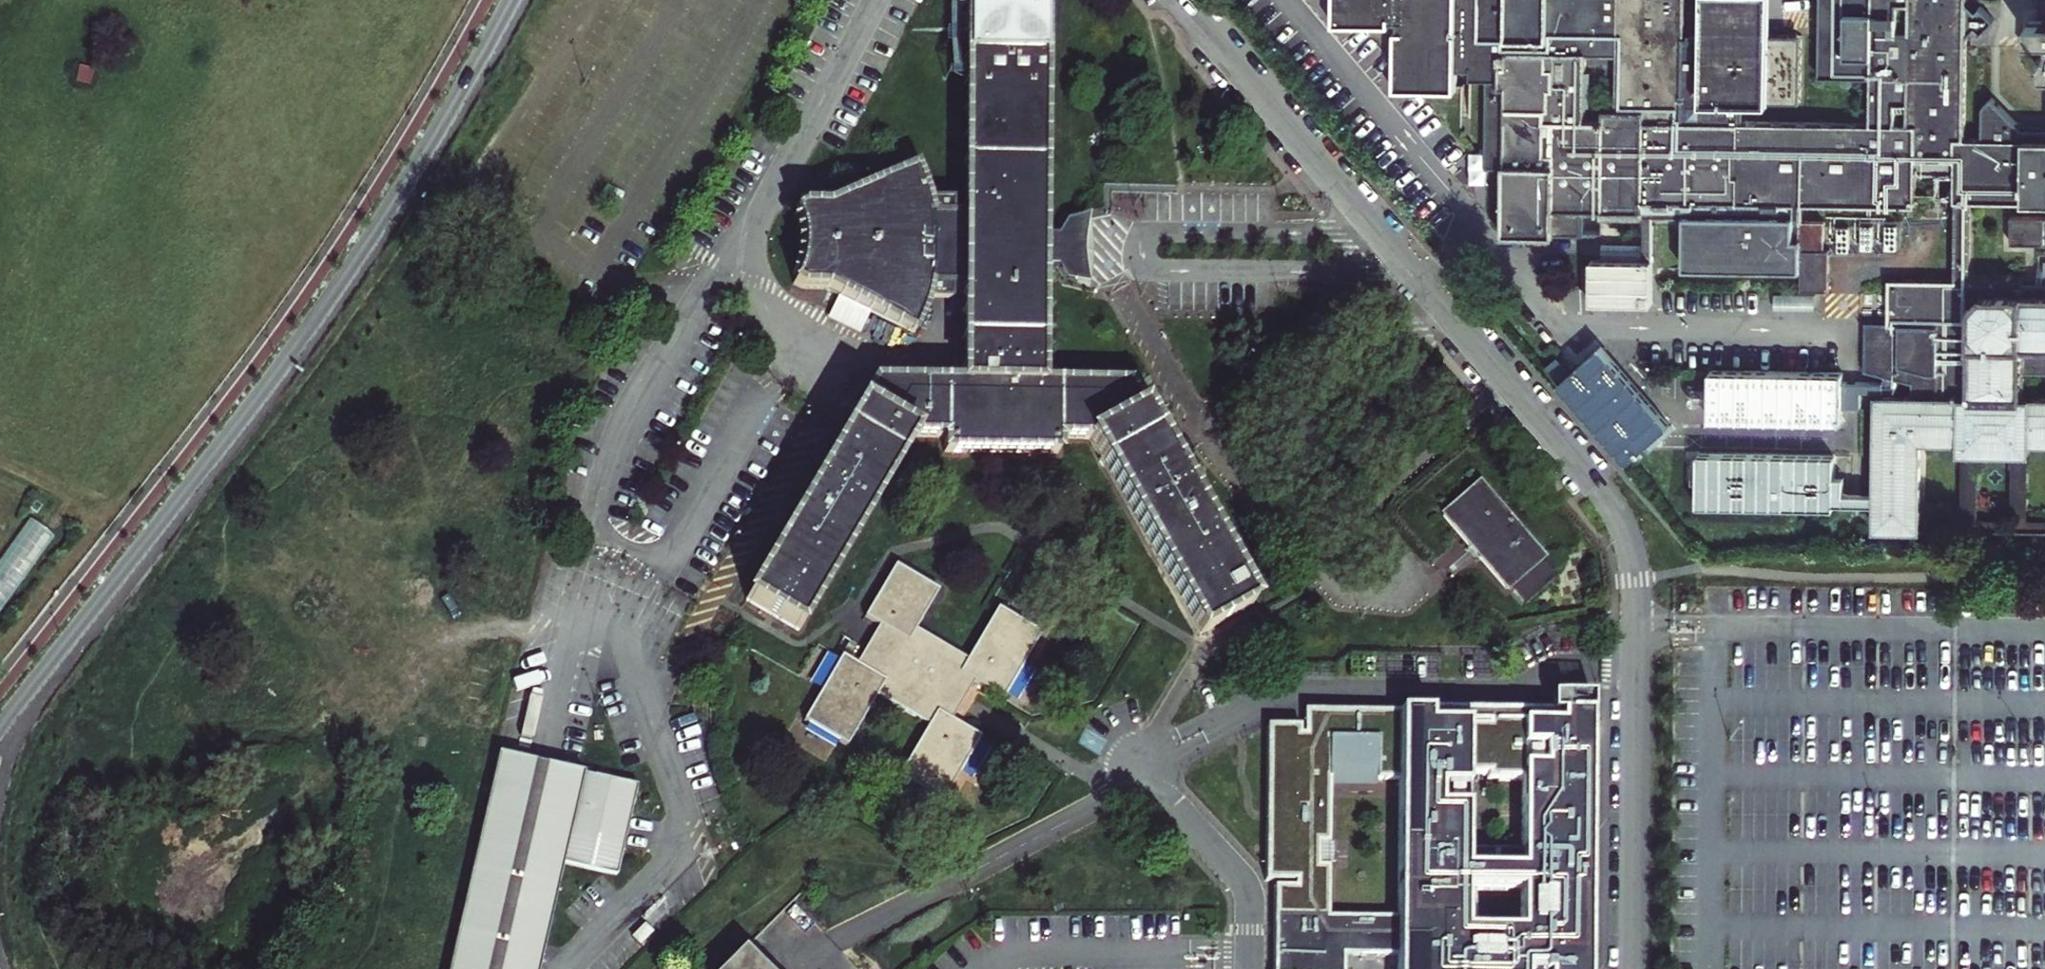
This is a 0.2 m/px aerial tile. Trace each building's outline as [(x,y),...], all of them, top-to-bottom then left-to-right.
[(746,599),(799,630),(914,436),(945,436),(946,450),(1057,452),(1057,438),(1088,439),(1199,635),(1253,605),(1129,384),(1042,382),(1043,266),(1043,263),(1052,263),(1053,238),(1043,238),(1043,235),(1045,0),(967,0),(965,213),(961,213),(932,213),(929,194),(924,180),(917,164),(829,207),(803,207),(796,213),(801,231),(802,246),(801,263),(794,284),(805,290),(828,289),(914,332),(922,319),(929,302),(933,284),(964,285),(963,381),(875,380),(746,599)] [(1875,498),(1842,498),(1842,478),(1833,478),(1833,458),(1697,458),(1695,509),(1832,510),(1832,507),(1875,507),(1875,535),(1920,535),(1921,445),(1960,445),(1960,457),(2030,457),(2030,445),(2044,445),(2044,402),(2022,401),(2022,373),(2044,373),(2044,218),(2009,219),(2009,246),(2026,246),(2026,278),(1973,278),(1973,205),(2044,206),(2044,123),(2019,123),(1993,98),(1984,107),(1983,140),(1966,140),(1967,42),(1977,30),(1982,34),(1996,20),(1981,7),(1978,11),(1968,2),(1968,0),(1822,0),(1822,77),(1873,78),(1872,125),(1745,124),(1745,103),(1802,103),(1803,36),(1771,36),(1771,0),(1704,0),(1704,36),(1693,36),(1692,39),(1686,38),(1686,0),(1332,0),(1332,25),(1397,25),(1397,33),(1394,33),(1395,91),(1456,92),(1456,73),(1470,73),(1470,81),(1487,81),(1486,168),(1507,168),(1506,236),(1601,235),(1601,211),(1606,211),(1606,215),(1648,216),(1648,259),(1594,258),(1594,302),(1654,302),(1655,216),(1686,216),(1686,268),(1770,268),(1770,270),(1785,270),(1785,268),(1803,268),(1803,237),(1796,237),(1795,216),(1805,216),(1804,202),(1925,205),(1925,179),(1955,180),(1955,280),(1891,281),(1892,323),(1867,322),(1866,371),(1910,383),(1910,398),(1875,398),(1875,498)] [(2030,22),(2030,40),(2044,40),(2044,22),(2030,22)] [(1058,235),(1043,235),(1043,238),(1053,238),(1052,263),(1043,263),(1043,266),(1057,266),(1066,281),(1088,287),(1085,274),(1084,263),(1083,250),(1084,238),(1086,228),(1088,217),(1067,222),(1058,235)] [(1803,268),(1802,292),(1827,292),(1828,221),(1802,221),(1803,237),(1803,268)] [(1560,357),(1546,368),(1629,462),(1639,454),(1670,426),(1601,346),(1572,373),(1560,357)] [(1843,373),(1711,371),(1711,419),(1843,421),(1843,373)] [(1542,559),(1479,485),(1443,516),(1506,588),(1542,559)] [(938,593),(895,567),(865,618),(879,627),(858,665),(842,657),(804,722),(846,747),(878,695),(929,726),(898,778),(941,803),(980,739),(951,721),(974,683),(1003,700),(1041,635),(998,610),(967,662),(915,632),(938,593)] [(1485,710),(1485,704),(1463,704),(1463,710),(1301,710),(1301,734),(1297,734),(1296,725),(1263,725),(1263,863),(1291,863),(1291,869),(1271,869),(1270,968),(1340,968),(1341,954),(1393,955),(1393,968),(1585,968),(1588,694),(1547,695),(1548,710),(1485,710)] [(564,863),(616,874),(637,785),(497,754),(448,968),(540,968),(564,863)] [(744,951),(726,968),(762,968),(744,951)]
